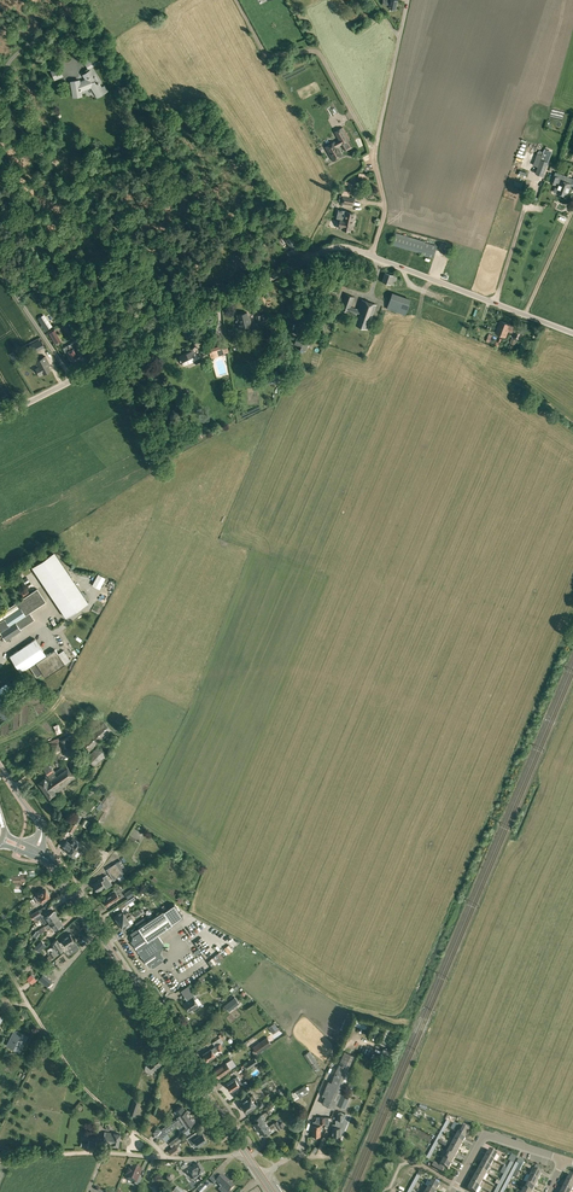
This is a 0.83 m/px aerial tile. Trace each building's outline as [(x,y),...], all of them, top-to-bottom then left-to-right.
[(396,9),(397,0),(383,0),(382,5),(389,6),(388,8),(396,9)] [(83,60),(88,69),(97,64),(92,55),(83,60)] [(59,67),(51,71),(55,80),(63,76),(59,67)] [(71,81),(73,96),(81,95),(80,88),(90,84),(98,96),(108,90),(105,86),(102,88),(90,70),(84,75),(86,79),(79,82),(79,80),(71,81)] [(333,131),(338,139),(341,145),(345,151),(352,146),(341,127),(333,131)] [(341,145),(338,139),(325,147),(333,161),(342,155),(338,147),(341,145)] [(548,162),(541,160),(536,173),(543,176),(548,162)] [(556,171),(554,175),(553,175),(550,182),(556,184),(556,183),(558,184),(557,187),(556,187),(554,191),(566,196),(568,191),(569,192),(571,188),(572,189),(572,178),(556,171)] [(340,203),(353,205),(355,197),(349,196),(349,191),(342,190),(340,203)] [(353,213),(342,211),(338,228),(342,228),(342,229),(350,231),(353,213)] [(296,246),(286,231),(281,234),(291,249),(296,246)] [(421,254),(433,258),(437,246),(424,242),(395,234),(392,245),(421,253),(421,254)] [(107,254),(110,258),(117,253),(114,249),(107,254)] [(234,256),(243,269),(249,265),(246,260),(243,262),(238,254),(234,256)] [(391,284),(394,285),(397,276),(394,275),(385,272),(382,281),(391,284)] [(19,289),(23,291),(27,282),(22,280),(21,282),(18,280),(17,284),(20,285),(19,289)] [(321,297),(328,299),(331,287),(324,286),(321,297)] [(38,293),(33,296),(36,301),(41,297),(38,293)] [(355,324),(366,328),(370,319),(371,319),(376,304),(362,299),(358,309),(351,306),(354,296),(345,293),(340,308),(358,314),(355,324)] [(405,315),(409,304),(390,298),(386,308),(405,315)] [(237,320),(239,328),(251,326),(249,317),(248,317),(247,312),(237,314),(238,320),(237,320)] [(256,315),(257,321),(267,319),(265,313),(256,315)] [(43,327),(45,331),(52,326),(48,319),(47,320),(44,315),(38,318),(42,325),(41,325),(42,328),(43,327)] [(496,333),(506,337),(509,330),(510,331),(513,325),(501,321),(496,333)] [(512,335),(521,338),(525,330),(513,325),(510,331),(513,332),(512,335)] [(49,333),(55,344),(60,340),(54,330),(49,333)] [(300,349),(305,351),(310,339),(305,337),(304,340),(297,337),(294,343),(301,346),(300,349)] [(509,350),(512,351),(513,348),(515,349),(516,345),(515,345),(516,340),(511,338),(508,346),(510,347),(509,350)] [(41,340),(37,341),(33,344),(36,350),(40,347),(44,346),(41,340)] [(67,351),(71,359),(75,357),(76,358),(82,355),(81,352),(80,352),(77,345),(76,346),(74,342),(63,348),(65,352),(67,351)] [(224,354),(224,353),(223,348),(222,345),(208,349),(211,358),(224,354)] [(179,356),(184,365),(193,360),(195,364),(203,360),(196,346),(190,349),(190,350),(179,356)] [(36,369),(40,376),(51,370),(48,365),(50,364),(45,356),(35,361),(38,367),(36,369)] [(32,567),(65,617),(88,602),(54,552),(32,567)] [(92,585),(100,589),(105,577),(98,574),(92,585)] [(20,591),(24,597),(30,594),(25,588),(20,591)] [(34,619),(29,612),(45,602),(37,589),(0,613),(0,631),(6,640),(21,630),(20,629),(34,619)] [(42,673),(45,677),(70,660),(63,650),(58,654),(55,649),(46,655),(35,638),(10,656),(20,672),(30,666),(37,676),(42,673)] [(78,747),(85,755),(111,730),(104,722),(78,747)] [(60,737),(48,741),(45,751),(51,756),(54,754),(55,755),(61,750),(61,749),(63,748),(70,745),(67,737),(60,739),(60,737)] [(86,757),(94,766),(106,755),(105,754),(106,753),(104,750),(103,750),(101,748),(100,749),(98,746),(86,757)] [(46,794),(50,798),(60,791),(59,789),(75,778),(65,764),(55,771),(49,763),(42,767),(48,775),(38,782),(41,787),(42,787),(47,793),(46,794)] [(67,830),(72,833),(77,824),(76,823),(77,821),(74,819),(67,830)] [(78,840),(73,837),(69,843),(67,841),(63,846),(63,845),(63,846),(66,848),(64,849),(70,854),(73,849),(72,848),(78,840)] [(73,849),(70,854),(76,858),(81,851),(83,852),(87,847),(78,840),(72,848),(73,849)] [(91,862),(97,866),(101,860),(99,859),(102,855),(97,851),(94,855),(96,856),(91,862)] [(117,877),(120,881),(125,878),(122,874),(127,870),(120,860),(107,869),(114,880),(117,877)] [(92,884),(97,891),(104,886),(105,888),(112,884),(106,875),(103,877),(92,884)] [(124,893),(128,898),(135,894),(131,888),(124,893)] [(34,896),(38,904),(50,896),(45,889),(34,896)] [(103,899),(107,906),(115,900),(120,897),(114,889),(109,892),(110,894),(103,899)] [(118,905),(120,909),(136,899),(133,895),(118,905)] [(32,918),(33,920),(35,918),(41,914),(38,910),(30,915),(32,918)] [(45,910),(41,914),(35,918),(37,921),(40,919),(45,925),(58,917),(56,914),(56,913),(55,911),(54,911),(54,910),(48,914),(45,910)] [(116,919),(118,922),(130,914),(128,911),(124,914),(122,910),(117,913),(118,914),(114,917),(116,920),(116,919)] [(148,967),(153,968),(163,961),(164,956),(161,953),(162,948),(163,943),(158,934),(168,928),(167,927),(172,924),(163,910),(137,928),(139,931),(132,936),(131,941),(148,967)] [(120,926),(122,929),(126,926),(127,927),(131,924),(128,920),(132,917),(130,914),(118,922),(120,925),(120,926)] [(58,917),(45,925),(47,928),(52,925),(54,928),(62,923),(61,922),(62,921),(61,919),(60,919),(58,917)] [(135,923),(137,926),(145,921),(143,918),(135,923)] [(63,941),(60,943),(65,950),(65,951),(68,949),(70,953),(79,947),(70,933),(62,939),(63,941)] [(48,950),(49,952),(48,953),(50,954),(45,959),(49,962),(52,960),(51,959),(52,958),(56,955),(64,950),(64,951),(65,950),(60,943),(57,939),(52,942),(54,946),(52,948),(48,950)] [(35,948),(39,951),(46,945),(42,941),(35,948)] [(198,953),(193,956),(198,964),(203,960),(198,953)] [(38,979),(48,986),(52,981),(43,973),(38,979)] [(26,979),(32,984),(36,979),(31,974),(26,979)] [(199,979),(197,980),(200,984),(206,980),(202,975),(198,978),(199,979)] [(197,998),(192,991),(185,997),(187,1001),(183,1003),(189,1011),(193,1008),(193,1009),(199,1006),(195,999),(197,998)] [(229,1011),(239,1003),(235,997),(224,1005),(229,1011)] [(229,1019),(235,1025),(241,1018),(236,1013),(229,1019)] [(354,1025),(363,1028),(366,1020),(357,1018),(354,1025)] [(275,1022),(268,1026),(273,1033),(279,1028),(275,1022)] [(377,1042),(385,1045),(393,1029),(385,1025),(377,1042)] [(7,1045),(20,1051),(28,1036),(14,1029),(7,1045)] [(270,1039),(267,1036),(252,1046),(257,1053),(264,1048),(272,1043),(270,1039)] [(208,1060),(209,1061),(212,1059),(211,1058),(215,1055),(214,1052),(218,1050),(223,1047),(220,1043),(211,1049),(203,1054),(204,1057),(204,1058),(206,1060),(207,1061),(208,1060)] [(334,1109),(336,1104),(341,1094),(349,1074),(346,1073),(353,1055),(344,1051),(331,1082),(328,1081),(322,1094),(322,1095),(322,1096),(323,1098),(324,1098),(322,1103),(334,1109)] [(307,1055),(309,1060),(315,1057),(312,1052),(307,1055)] [(147,1072),(150,1072),(153,1071),(153,1070),(155,1069),(155,1067),(161,1063),(158,1058),(158,1057),(156,1054),(151,1058),(153,1061),(148,1064),(146,1065),(145,1068),(147,1072)] [(258,1062),(254,1057),(244,1063),(248,1069),(258,1062)] [(230,1069),(227,1064),(223,1066),(222,1064),(214,1069),(216,1072),(215,1072),(218,1077),(230,1069)] [(226,1084),(231,1091),(242,1083),(237,1076),(226,1084)] [(259,1083),(262,1087),(269,1082),(266,1077),(259,1083)] [(303,1086),(296,1090),(296,1091),(299,1095),(300,1097),(307,1092),(303,1086)] [(349,1097),(341,1094),(336,1104),(345,1108),(349,1097)] [(245,1111),(246,1112),(256,1105),(252,1100),(255,1098),(253,1095),(250,1097),(249,1096),(246,1098),(246,1099),(240,1104),(243,1108),(243,1109),(244,1111),(245,1111)] [(256,1104),(259,1108),(263,1105),(264,1105),(266,1104),(263,1099),(256,1104)] [(176,1120),(166,1127),(169,1131),(174,1127),(177,1124),(190,1115),(189,1113),(189,1112),(188,1110),(187,1110),(186,1109),(185,1110),(182,1105),(180,1107),(178,1106),(174,1111),(177,1116),(177,1117),(177,1118),(177,1119),(176,1120)] [(332,1135),(340,1135),(340,1134),(343,1134),(343,1113),(337,1113),(337,1124),(332,1124),(332,1126),(332,1135)] [(194,1121),(190,1115),(177,1124),(179,1128),(182,1125),(184,1123),(186,1127),(194,1121)] [(256,1127),(265,1121),(261,1115),(254,1119),(255,1122),(253,1123),(256,1127)] [(312,1135),(320,1135),(320,1123),(324,1123),(324,1117),(316,1117),(316,1121),(313,1121),(313,1125),(312,1125),(312,1135)] [(262,1132),(264,1134),(270,1130),(270,1129),(276,1126),(278,1130),(284,1126),(282,1122),(279,1124),(277,1121),(274,1123),(274,1122),(268,1126),(265,1121),(256,1127),(260,1133),(262,1132)] [(458,1133),(465,1137),(469,1131),(470,1129),(463,1125),(461,1127),(458,1125),(454,1131),(458,1133)] [(112,1145),(118,1146),(120,1134),(114,1133),(113,1133),(105,1132),(103,1143),(112,1144),(112,1145)] [(202,1133),(197,1136),(195,1132),(186,1138),(191,1145),(193,1144),(196,1142),(198,1145),(207,1140),(202,1133)] [(454,1140),(462,1144),(465,1137),(458,1133),(457,1134),(454,1140)] [(169,1143),(171,1147),(182,1139),(179,1135),(169,1143)] [(450,1138),(448,1142),(447,1144),(451,1146),(450,1146),(458,1150),(462,1144),(454,1140),(450,1138)] [(180,1149),(177,1144),(170,1149),(173,1154),(180,1149)] [(447,1153),(455,1157),(458,1150),(450,1146),(447,1153)] [(485,1156),(493,1161),(497,1154),(489,1150),(485,1156)] [(443,1159),(451,1163),(455,1157),(447,1153),(443,1159)] [(482,1163),(490,1167),(493,1161),(485,1156),(482,1163)] [(432,1166),(442,1172),(444,1168),(448,1170),(451,1163),(443,1159),(440,1165),(434,1162),(432,1166)] [(189,1172),(194,1179),(199,1176),(205,1173),(199,1163),(193,1166),(194,1167),(186,1171),(187,1173),(189,1172)] [(478,1169),(486,1174),(490,1167),(482,1163),(478,1169)] [(135,1184),(139,1186),(142,1179),(138,1177),(142,1170),(133,1166),(131,1170),(129,1169),(126,1175),(129,1177),(128,1179),(136,1182),(135,1184)] [(475,1176),(483,1180),(486,1174),(478,1169),(475,1176)] [(530,1176),(538,1180),(541,1173),(533,1169),(530,1176)] [(221,1191),(231,1191),(230,1191),(235,1186),(222,1175),(219,1178),(214,1174),(209,1179),(214,1184),(216,1182),(221,1187),(219,1190),(221,1191)] [(471,1182),(479,1186),(483,1180),(475,1176),(471,1182)] [(526,1183),(534,1187),(538,1180),(530,1176),(526,1183)] [(428,1187),(436,1191),(440,1185),(432,1181),(428,1187)] [(572,1191),(572,1189),(572,1184),(567,1181),(564,1188),(572,1191)] [(151,1186),(158,1191),(161,1187),(154,1182),(151,1186)] [(473,1191),(476,1191),(479,1186),(471,1182),(468,1189),(473,1191)] [(528,1191),(532,1191),(534,1187),(526,1183),(523,1189),(528,1191)]
